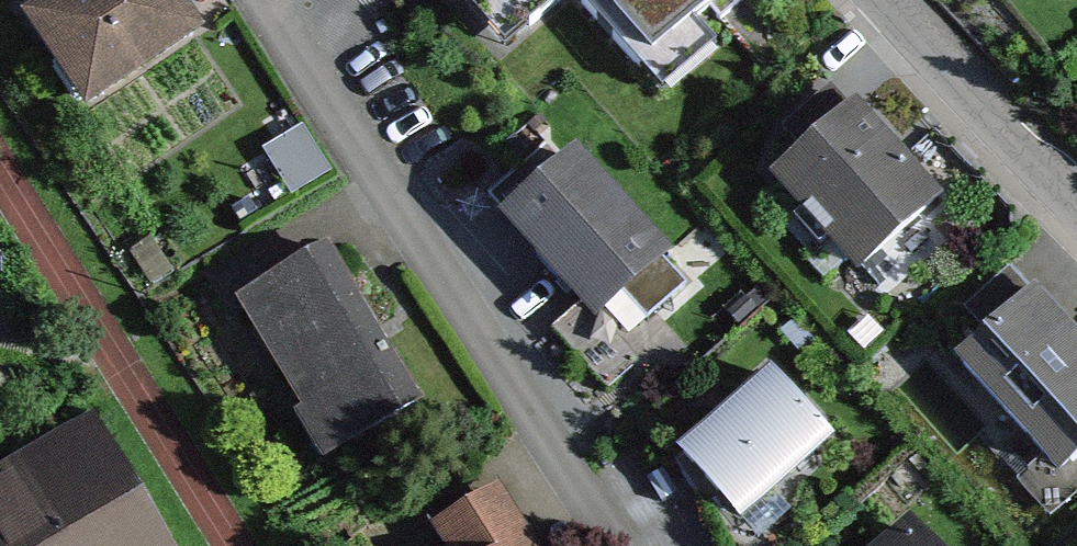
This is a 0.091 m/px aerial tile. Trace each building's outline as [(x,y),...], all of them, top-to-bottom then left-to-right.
[(118,110),(231,35),(207,0),(44,0),(118,110)] [(511,23),(537,0),(491,0),(511,23)] [(659,49),(713,0),(614,0),(659,49)] [(874,106),(788,186),(880,284),(966,203),(874,106)] [(308,135),(275,154),(299,194),(332,174),(308,135)] [(586,164),(515,222),(613,342),(684,284),(586,164)] [(345,258),(255,311),(345,463),(435,410),(345,258)] [(969,371),(1076,489),(1076,346),(1040,306),(969,371)] [(850,459),(785,387),(693,470),(757,542),(850,459)] [(94,426),(0,483),(0,545),(164,545),(94,426)] [(446,533),(454,545),(539,545),(508,496),(446,533)] [(904,536),(894,545),(914,545),(904,536)]
